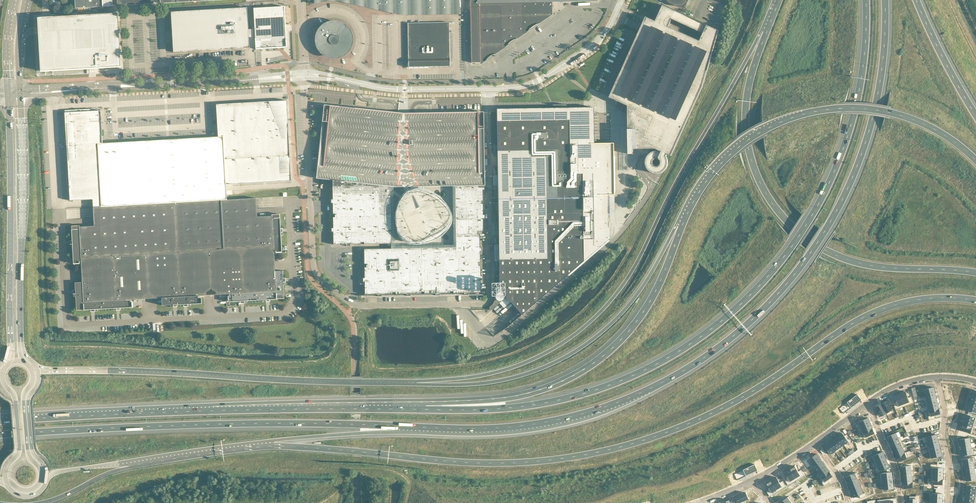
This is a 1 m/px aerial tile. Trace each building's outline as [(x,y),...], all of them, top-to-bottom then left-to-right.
[(75,8),(80,8),(103,6),(112,6),(112,0),(75,0),(75,8)] [(386,0),(370,0),(370,7),(386,10),(386,0)] [(386,10),(398,13),(401,13),(405,14),(407,14),(407,0),(386,0),(386,10)] [(407,14),(459,13),(459,0),(407,0),(407,14)] [(487,55),(487,52),(494,51),(494,50),(496,50),(497,49),(498,49),(499,48),(500,48),(501,47),(502,47),(502,1),(470,1),(471,63),(480,62),(480,60),(481,59),(482,59),(483,58),(484,58),(485,57),(486,56),(487,55)] [(502,47),(503,46),(504,45),(505,44),(506,43),(507,42),(508,41),(508,40),(509,40),(508,37),(516,37),(516,35),(517,35),(518,35),(519,34),(520,34),(522,33),(523,32),(524,32),(524,1),(502,1),(502,47)] [(524,32),(525,31),(526,30),(527,29),(527,28),(528,27),(529,26),(530,25),(530,22),(537,22),(537,20),(538,20),(539,20),(541,19),(542,19),(543,18),(544,17),(545,17),(546,16),(547,15),(548,14),(549,13),(550,13),(550,12),(551,11),(551,1),(524,1),(524,32)] [(645,18),(641,27),(638,34),(631,49),(611,92),(609,97),(628,106),(628,127),(628,136),(629,146),(633,146),(633,149),(645,149),(655,148),(671,156),(703,86),(719,30),(663,5),(656,21),(654,20),(646,16),(645,18)] [(254,8),(256,48),(286,47),(284,6),(254,8)] [(247,8),(171,12),(172,25),(174,25),(175,50),(173,50),(173,52),(190,51),(189,49),(198,49),(198,51),(234,49),(234,47),(241,46),(242,48),(249,48),(248,29),(247,8)] [(121,67),(120,47),(119,36),(119,32),(119,26),(118,21),(118,15),(118,13),(78,15),(71,16),(39,17),(38,17),(39,27),(39,34),(40,37),(40,54),(41,71),(51,70),(92,68),(93,68),(99,68),(120,67),(121,67)] [(450,66),(449,22),(408,23),(408,45),(408,54),(408,64),(409,64),(409,67),(450,66)] [(346,28),(345,28),(344,27),(343,26),(343,25),(342,25),(341,24),(339,24),(338,24),(337,23),(336,23),(335,23),(334,23),(333,23),(332,23),(331,23),(329,24),(328,24),(327,24),(326,25),(325,25),(324,26),(323,27),(322,28),(322,29),(319,33),(318,33),(319,33),(318,34),(318,36),(318,37),(317,38),(317,39),(317,40),(317,41),(318,42),(318,43),(318,45),(318,46),(319,47),(319,48),(320,49),(321,50),(322,51),(323,52),(324,53),(325,53),(326,54),(327,55),(328,55),(329,55),(330,56),(331,56),(332,56),(333,56),(334,56),(336,56),(337,56),(338,56),(339,55),(340,55),(341,55),(341,54),(343,51),(344,53),(347,49),(346,49),(349,46),(349,45),(350,44),(350,43),(350,42),(350,41),(350,40),(350,38),(350,37),(350,36),(350,35),(349,34),(349,33),(349,32),(348,31),(347,30),(347,29),(346,28)] [(241,103),(216,104),(218,137),(223,136),(226,184),(245,183),(291,181),(291,174),(290,158),(289,138),(287,115),(287,100),(283,100),(280,101),(274,101),(268,101),(264,101),(241,103)] [(322,131),(317,178),(332,179),(332,186),(391,185),(392,177),(394,177),(400,123),(397,123),(398,118),(390,117),(384,117),(385,116),(385,113),(385,112),(389,112),(389,111),(353,108),(350,108),(325,105),(322,131)] [(610,206),(609,206),(609,192),(611,192),(611,173),(612,173),(613,173),(613,172),(614,172),(614,171),(614,170),(614,169),(614,168),(613,168),(613,167),(612,167),(611,167),(611,146),(594,146),(593,107),(496,109),(499,289),(521,314),(610,238),(609,213),(610,213),(611,213),(611,212),(612,212),(612,211),(613,211),(613,210),(613,209),(613,208),(612,207),(612,206),(611,206),(610,206)] [(67,110),(65,110),(66,125),(68,125),(76,124),(77,144),(87,144),(86,130),(94,130),(93,123),(102,123),(101,110),(90,111),(90,109),(67,110)] [(407,147),(407,150),(409,157),(411,164),(414,170),(417,177),(455,176),(455,173),(462,173),(482,173),(484,173),(482,121),(455,113),(455,112),(418,113),(422,113),(422,118),(422,119),(409,119),(409,123),(406,123),(406,141),(410,141),(410,144),(407,147)] [(77,144),(67,145),(67,148),(69,178),(69,182),(70,201),(93,199),(93,205),(93,207),(101,206),(102,206),(102,205),(101,199),(99,143),(103,143),(102,123),(93,123),(94,130),(86,130),(87,144),(77,144)] [(68,125),(66,125),(66,138),(67,145),(77,144),(76,124),(68,125)] [(218,137),(188,138),(191,189),(191,194),(192,201),(227,200),(226,190),(226,184),(223,136),(218,137)] [(173,202),(174,202),(192,201),(191,194),(191,189),(188,138),(171,139),(157,140),(160,196),(160,203),(173,202)] [(160,203),(160,196),(157,140),(141,141),(144,204),(160,203)] [(141,141),(125,142),(128,197),(128,205),(144,204),(141,141)] [(128,205),(128,197),(125,142),(103,143),(99,143),(101,199),(102,205),(102,206),(128,205)] [(667,157),(671,158),(671,156),(655,148),(655,152),(657,154),(652,155),(648,158),(646,163),(646,167),(651,175),(658,175),(662,174),(667,172),(668,165),(665,160),(667,157)] [(482,186),(482,173),(462,173),(455,173),(455,176),(456,231),(478,231),(483,231),(483,219),(485,218),(485,214),(483,214),(483,204),(481,204),(481,201),(483,201),(482,190),(484,190),(484,186),(482,186)] [(333,199),(331,199),(331,203),(333,203),(333,214),(335,214),(335,215),(391,214),(391,185),(332,186),(333,199)] [(420,192),(415,191),(412,192),(409,193),(406,195),(404,198),(403,201),(400,207),(399,212),(398,218),(398,221),(397,224),(403,226),(403,230),(404,233),(406,235),(409,237),(412,238),(415,238),(420,237),(426,236),(431,234),(436,231),(440,227),(443,225),(444,223),(445,220),(445,218),(445,215),(444,213),(441,209),(442,208),(443,204),(441,203),(439,201),(435,198),(430,195),(425,193),(420,192)] [(192,201),(174,202),(178,270),(212,269),(253,266),(268,266),(275,265),(275,261),(274,251),(276,251),(276,253),(282,252),(281,251),(281,235),(283,235),(282,232),(283,232),(282,232),(282,228),(280,228),(279,214),(272,214),(272,216),(257,217),(257,214),(256,198),(227,200),(192,201)] [(71,244),(70,244),(71,244),(71,247),(73,247),(73,252),(74,262),(74,264),(80,264),(80,262),(81,262),(82,270),(82,275),(96,275),(104,274),(118,273),(143,272),(178,270),(174,202),(173,202),(160,203),(144,204),(128,205),(102,206),(101,206),(101,207),(98,207),(93,207),(94,224),(94,226),(80,227),(80,225),(72,226),(72,229),(73,240),(72,240),(71,240),(71,244)] [(333,228),(331,228),(332,232),(333,232),(333,244),(346,244),(346,246),(350,246),(350,244),(361,244),(361,242),(364,242),(364,244),(392,243),(391,214),(335,215),(335,217),(333,217),(333,228)] [(478,234),(478,231),(456,231),(456,247),(444,247),(445,293),(450,293),(450,291),(453,291),(453,293),(464,293),(464,294),(468,294),(468,293),(481,292),(480,280),(482,280),(482,276),(480,276),(480,265),(478,265),(478,262),(480,262),(480,251),(482,251),(482,247),(480,247),(480,234),(478,234)] [(445,293),(444,247),(411,248),(409,250),(406,250),(404,248),(392,248),(364,249),(364,264),(366,264),(366,267),(364,267),(365,278),(363,278),(363,282),(365,282),(365,294),(377,294),(378,296),(382,296),(382,294),(392,294),(392,292),(395,292),(395,294),(406,294),(406,295),(410,295),(410,294),(421,293),(421,292),(424,292),(424,293),(435,293),(435,295),(439,295),(439,293),(445,293)] [(275,265),(268,266),(269,283),(270,299),(277,299),(284,298),(283,284),(285,284),(285,282),(286,282),(286,281),(285,281),(285,278),(283,278),(283,271),(275,271),(275,270),(275,265)] [(253,266),(212,269),(213,295),(219,294),(229,294),(229,295),(227,296),(228,301),(230,301),(241,301),(241,303),(244,302),(244,303),(245,303),(245,302),(247,302),(247,301),(247,300),(255,300),(254,283),(253,266)] [(268,266),(253,266),(254,283),(255,300),(263,299),(263,300),(263,301),(266,301),(266,302),(266,301),(270,301),(270,299),(269,283),(268,266)] [(178,270),(143,272),(143,274),(145,299),(157,298),(162,298),(162,305),(170,305),(171,307),(173,306),(173,307),(173,306),(177,306),(177,305),(177,304),(180,304),(184,304),(184,306),(187,306),(188,306),(190,305),(190,304),(190,303),(199,303),(202,303),(202,297),(198,297),(198,296),(204,295),(213,295),(212,269),(178,270)] [(143,272),(118,273),(120,307),(131,307),(133,307),(133,301),(131,301),(131,299),(142,299),(145,299),(143,274),(143,272)] [(118,273),(104,274),(106,308),(114,308),(114,310),(116,310),(117,310),(120,309),(120,307),(118,273)] [(104,274),(96,275),(98,309),(106,308),(104,274)] [(74,293),(73,293),(73,294),(74,294),(74,296),(76,296),(76,310),(83,310),(91,309),(91,311),(95,311),(98,311),(98,309),(96,275),(82,275),(82,281),(83,282),(75,282),(75,290),(73,290),(74,293)] [(489,310),(492,310),(501,302),(500,301),(501,301),(502,300),(503,299),(504,298),(504,297),(504,296),(503,295),(503,294),(502,293),(501,292),(500,292),(499,292),(498,293),(497,293),(496,294),(496,295),(495,296),(495,297),(495,298),(496,299),(492,304),(490,307),(489,310)] [(906,391),(900,394),(905,406),(914,403),(911,396),(908,398),(906,391)] [(858,394),(839,408),(844,413),(862,399),(858,394)] [(896,402),(893,403),(896,410),(905,406),(900,394),(894,396),(896,402)] [(926,400),(925,400),(926,406),(928,406),(938,403),(937,398),(926,400)] [(887,401),(881,404),(887,413),(888,415),(893,412),(887,401)] [(881,404),(876,407),(881,416),(887,413),(881,404)] [(967,410),(975,413),(975,407),(968,405),(967,410)] [(929,410),(927,411),(929,416),(928,416),(929,420),(936,418),(935,415),(941,414),(939,408),(929,411),(929,410)] [(964,419),(975,423),(975,422),(975,417),(966,414),(964,419)] [(868,418),(857,423),(859,428),(870,423),(868,418)] [(964,419),(962,424),(974,428),(975,423),(964,419)] [(870,423),(859,428),(862,433),(873,428),(870,423)] [(962,424),(961,430),(972,433),(974,428),(962,424)] [(873,428),(862,433),(864,438),(875,433),(873,428)] [(843,433),(838,436),(844,445),(849,441),(843,433)] [(896,433),(887,437),(889,442),(898,438),(896,433)] [(937,434),(925,437),(926,443),(928,442),(938,439),(937,434)] [(838,436),(834,439),(840,448),(844,445),(838,436)] [(898,438),(889,442),(891,447),(902,442),(900,437),(898,438)] [(834,439),(829,443),(835,451),(836,453),(841,449),(840,448),(834,439)] [(902,442),(891,447),(893,452),(903,448),(904,447),(902,442)] [(829,443),(825,446),(828,451),(825,453),(829,458),(832,456),(831,454),(835,451),(829,443)] [(929,447),(927,447),(929,453),(941,450),(939,445),(929,447)] [(903,448),(893,452),(895,457),(905,453),(905,452),(903,448)] [(941,450),(929,453),(930,459),(942,456),(941,450)] [(883,451),(872,456),(874,461),(885,457),(883,451)] [(905,453),(895,457),(898,462),(909,457),(906,452),(905,452),(905,453)] [(817,454),(807,461),(810,465),(820,458),(817,454)] [(885,457),(874,461),(876,467),(878,466),(887,462),(885,457)] [(820,458),(810,465),(813,470),(814,470),(815,469),(823,462),(820,458)] [(823,462),(815,469),(818,473),(827,467),(823,462)] [(887,462),(878,466),(880,471),(890,467),(887,462)] [(755,464),(734,474),(737,480),(758,470),(755,464)] [(931,464),(931,468),(931,473),(943,473),(943,468),(937,468),(938,464),(931,464)] [(795,466),(790,469),(796,480),(805,475),(801,470),(798,471),(795,466)] [(818,473),(816,474),(817,474),(820,478),(830,471),(827,467),(818,473)] [(790,469),(784,472),(788,478),(785,480),(788,485),(796,480),(790,469)] [(830,471),(820,478),(823,483),(822,483),(825,486),(830,482),(828,479),(833,476),(830,471)] [(857,472),(846,477),(848,482),(857,478),(857,479),(859,478),(857,472)] [(777,477),(771,480),(778,491),(786,487),(783,481),(780,482),(777,477)] [(857,478),(848,482),(850,487),(859,483),(857,479),(857,478)] [(771,480),(766,483),(769,489),(766,491),(770,496),(778,491),(771,480)] [(859,483),(850,487),(852,492),(861,488),(859,483)] [(861,488),(852,492),(854,497),(859,495),(861,498),(867,496),(866,492),(863,493),(861,488)] [(743,501),(749,499),(746,492),(736,497),(738,502),(744,502),(743,501)] [(909,496),(910,502),(916,502),(920,502),(920,495),(916,495),(916,496),(909,496)]
